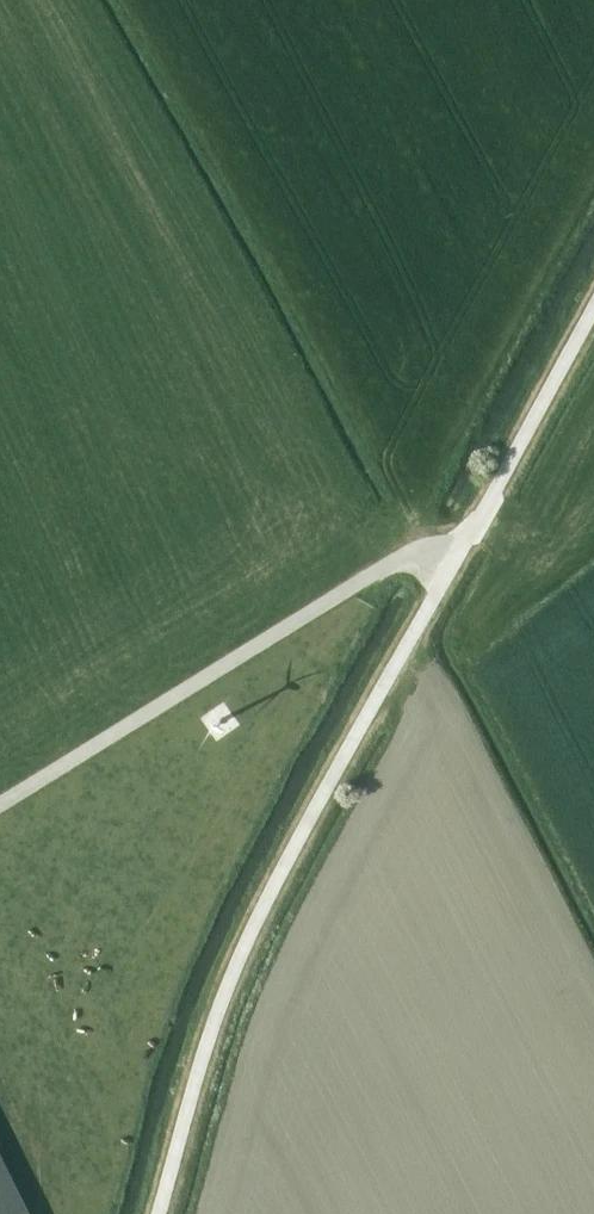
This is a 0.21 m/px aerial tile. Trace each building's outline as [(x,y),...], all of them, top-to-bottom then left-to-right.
[(0,1166),(0,1213),(24,1213),(0,1166)]
